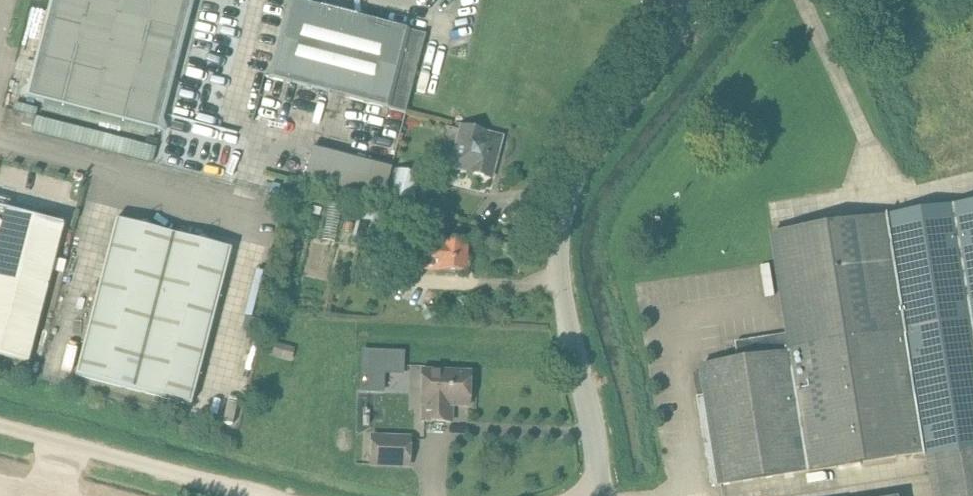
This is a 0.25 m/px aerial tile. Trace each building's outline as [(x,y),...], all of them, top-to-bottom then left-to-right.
[(47,13),(25,97),(161,132),(195,0),(50,0),(47,13)] [(386,108),(406,113),(426,35),(290,0),(289,0),(269,78),(386,108)] [(34,116),(24,114),(22,124),(32,126),(34,116)] [(452,167),(472,172),(491,177),(496,157),(491,156),(496,137),(462,128),(452,167)] [(146,136),(144,145),(156,148),(158,139),(146,136)] [(312,149),(308,164),(304,180),(383,201),(391,169),(312,149)] [(394,169),(386,201),(412,207),(420,176),(394,169)] [(311,194),(309,202),(325,205),(326,197),(311,194)] [(329,202),(322,240),(335,242),(342,204),(329,202)] [(889,216),(888,213),(887,214),(888,216),(772,235),(788,334),(736,343),(739,361),(701,367),(702,373),(694,374),(712,485),(720,484),(720,486),(810,472),(862,464),(862,463),(928,453),(934,495),(972,495),(972,203),(889,216)] [(309,205),(306,215),(319,219),(322,208),(309,205)] [(28,363),(64,226),(6,211),(0,209),(0,356),(28,363)] [(359,211),(350,244),(377,251),(381,237),(386,239),(391,219),(359,211)] [(134,390),(174,235),(116,220),(76,375),(134,390)] [(174,235),(134,390),(192,405),(232,250),(174,235)] [(444,272),(444,275),(455,276),(455,272),(466,272),(467,243),(409,241),(408,265),(434,266),(434,271),(444,272)] [(245,315),(241,329),(260,334),(264,320),(252,317),(245,315)] [(314,355),(277,345),(256,421),(294,431),(314,355)] [(360,391),(382,392),(383,373),(401,374),(402,350),(361,348),(360,391)] [(421,405),(423,405),(422,421),(451,423),(452,406),(469,406),(470,373),(422,371),(421,405)] [(371,465),(409,466),(410,438),(372,437),(371,465)]
